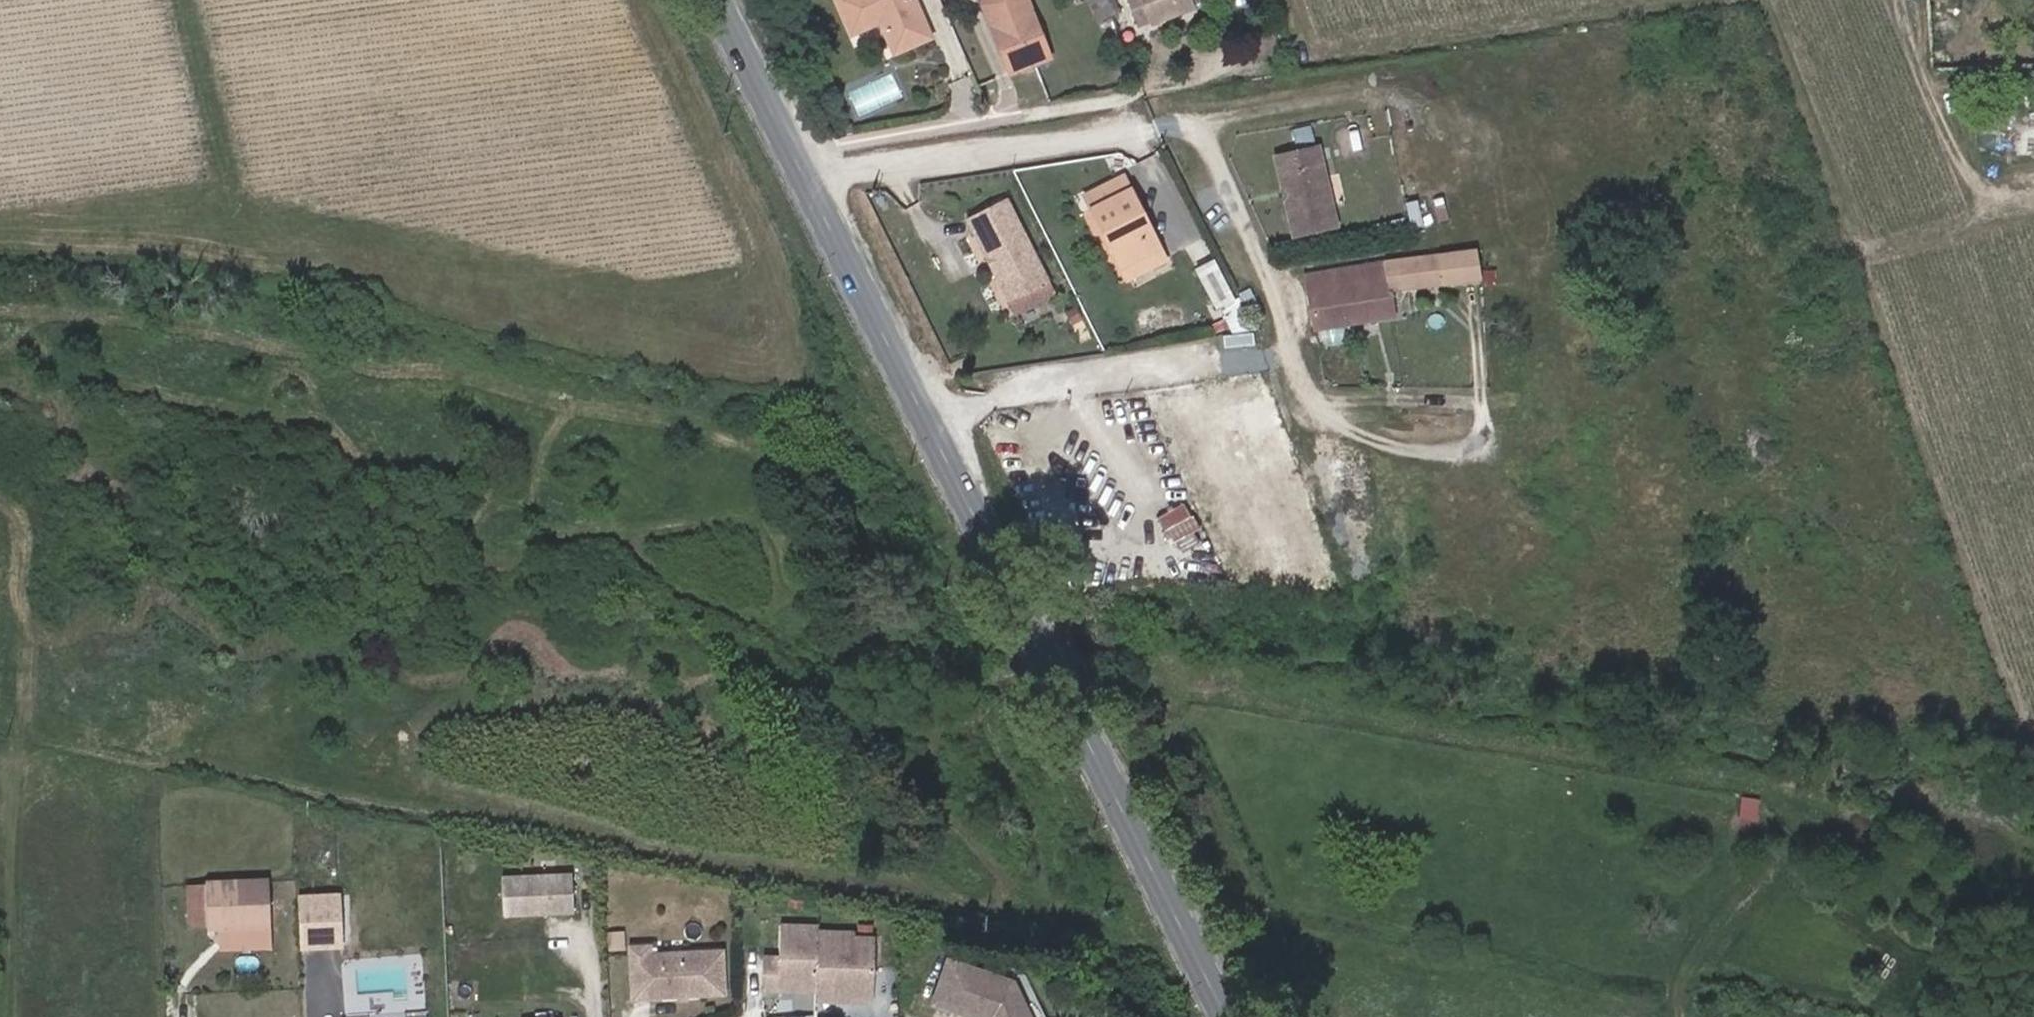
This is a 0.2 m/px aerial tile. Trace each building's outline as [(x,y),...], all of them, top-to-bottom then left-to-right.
[(913,0),(837,0),(851,33),(879,21),(894,52),(929,37),(913,0)] [(1025,0),(989,0),(989,4),(983,7),(1010,73),(1048,58),(1025,0)] [(1188,0),(1128,0),(1137,23),(1150,18),(1152,23),(1191,7),(1188,0)] [(1337,231),(1325,150),(1282,157),(1292,237),(1337,231)] [(1158,248),(1123,176),(1084,196),(1120,267),(1158,248)] [(1047,281),(1005,198),(966,219),(986,258),(1008,301),(1047,281)] [(1126,280),(1164,260),(1158,248),(1120,267),(1126,280)] [(1389,290),(1440,284),(1478,279),(1474,250),(1437,255),(1382,262),(1305,274),(1314,328),(1393,315),(1389,290)] [(1216,306),(1235,296),(1215,258),(1197,267),(1216,306)] [(1014,314),(1054,294),(1047,281),(1008,301),(1014,314)] [(1254,329),(1238,297),(1219,307),(1223,315),(1223,316),(1231,333),(1254,329)] [(1187,502),(1159,515),(1171,541),(1199,528),(1187,502)] [(571,871),(501,874),(503,912),(573,909),(571,871)] [(270,927),(268,880),(187,883),(189,926),(207,925),(207,929),(217,929),(270,927)] [(296,897),(299,947),(338,945),(336,895),(296,897)] [(780,956),(779,988),(816,990),(817,968),(833,969),(832,996),(873,998),(876,938),(856,937),(856,932),(819,930),(819,925),(782,923),(780,956)] [(271,947),(270,927),(217,929),(218,949),(271,947)] [(649,944),(631,945),(633,995),(723,991),(721,949),(649,952),(649,944)] [(780,956),(764,955),(763,987),(779,988),(780,956)] [(951,956),(935,998),(984,1016),(988,1016),(989,1014),(996,1016),(1030,1016),(1015,980),(1002,975),(951,956)] [(1026,968),(1007,961),(1002,975),(1015,980),(1030,1016),(1047,1016),(1026,968)] [(816,990),(816,1000),(873,1003),(873,998),(832,996),(833,969),(817,968),(816,990)]
